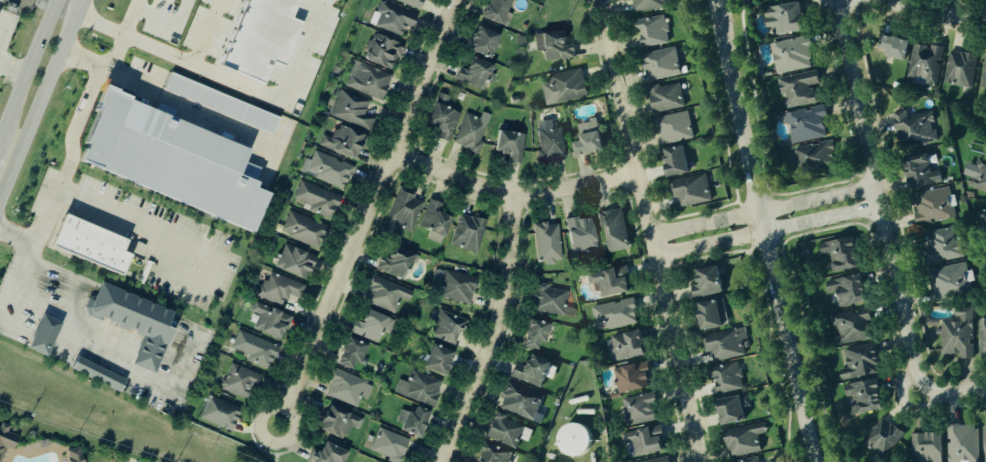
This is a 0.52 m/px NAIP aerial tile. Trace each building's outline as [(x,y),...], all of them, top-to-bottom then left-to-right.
[(222,65),(249,0),(299,0),(291,18),(302,23),(284,66),(273,62),(264,83),(222,65)] [(427,0),(396,0),(422,11),(427,0)] [(509,27),(514,14),(510,12),(516,0),(492,0),(485,18),(509,27)] [(635,10),(667,9),(667,0),(635,0),(635,10)] [(404,37),(408,26),(415,29),(420,16),(382,1),(377,13),(381,15),(377,27),(404,37)] [(805,1),(767,6),(771,35),(809,30),(805,1)] [(670,43),(666,15),(639,19),(643,47),(670,43)] [(474,53),(497,57),(502,32),(479,28),(474,53)] [(538,51),(547,51),(547,60),(577,58),(576,44),(568,44),(568,32),(537,33),(538,51)] [(365,60),(395,70),(404,44),(374,34),(365,60)] [(778,74),(815,66),(808,35),(771,43),(778,74)] [(890,50),(890,58),(909,60),(911,38),(887,36),(886,49),(890,50)] [(908,82),(937,85),(942,46),(913,42),(908,82)] [(649,81),(683,74),(677,46),(643,53),(649,81)] [(946,83),(973,87),(978,54),(950,50),(946,83)] [(486,91),(490,80),(492,81),(498,66),(477,58),(472,71),(462,67),(457,80),(486,91)] [(394,76),(356,60),(345,87),(383,102),(394,76)] [(779,78),(782,94),(787,93),(790,108),(818,103),(814,86),(821,84),(818,70),(779,78)] [(541,78),(546,104),(589,98),(584,71),(541,78)] [(279,119),(170,74),(164,90),(272,134),(279,119)] [(650,89),(657,114),(687,105),(680,81),(650,89)] [(332,117),(372,129),(376,119),(366,116),(371,101),(339,91),(332,117)] [(261,230),(274,193),(262,189),(264,183),(245,176),(256,145),(111,93),(85,166),(261,230)] [(430,125),(440,128),(437,138),(450,142),(461,112),(449,108),(453,97),(441,93),(430,125)] [(794,144),(828,136),(823,118),(828,117),(825,104),(786,114),(794,144)] [(657,118),(664,145),(695,137),(688,110),(657,118)] [(908,114),(908,110),(897,112),(902,148),(937,144),(934,123),(935,123),(933,111),(908,114)] [(454,144),(479,155),(484,143),(481,141),(492,115),(483,111),(480,118),(467,113),(454,144)] [(579,157),(606,151),(600,119),(579,123),(582,141),(576,142),(579,157)] [(563,127),(554,128),(553,120),(537,121),(541,163),(566,160),(563,127)] [(320,146),(358,161),(368,135),(339,123),(333,138),(324,135),(320,146)] [(510,153),(509,163),(522,164),(526,133),(501,131),(499,152),(510,153)] [(795,148),(800,173),(838,165),(833,140),(795,148)] [(690,173),(687,145),(666,148),(669,176),(690,173)] [(300,172),(345,190),(355,167),(315,151),(311,161),(305,158),(300,172)] [(908,157),(911,188),(943,185),(941,170),(932,171),(931,161),(932,161),(931,154),(908,157)] [(985,192),(985,160),(978,157),(973,171),(974,172),(969,186),(985,192)] [(712,201),(707,174),(672,180),(675,197),(679,197),(681,207),(712,201)] [(294,198),(305,203),(303,208),(333,221),(343,199),(302,180),(294,198)] [(417,193),(399,186),(385,227),(411,236),(423,202),(415,199),(417,193)] [(915,193),(920,224),(956,219),(954,207),(957,207),(955,194),(951,195),(950,188),(915,193)] [(454,216),(442,213),(444,203),(429,199),(421,228),(432,231),(429,240),(445,245),(454,216)] [(624,208),(598,212),(601,228),(607,227),(612,251),(632,248),(624,208)] [(321,250),(330,227),(290,211),(280,233),(321,250)] [(121,277),(51,247),(65,214),(127,241),(122,252),(130,255),(121,277)] [(452,246),(479,253),(487,220),(460,214),(452,246)] [(592,215),(565,222),(574,254),(601,247),(592,215)] [(560,223),(535,224),(537,264),(562,263),(560,223)] [(927,232),(934,263),(964,257),(958,226),(927,232)] [(862,268),(857,238),(822,243),(824,255),(834,253),(837,272),(862,268)] [(276,268),(308,281),(318,257),(286,244),(276,268)] [(409,280),(416,254),(398,248),(396,254),(391,252),(389,259),(381,257),(377,270),(409,280)] [(977,291),(972,270),(968,271),(966,261),(934,269),(942,300),(977,291)] [(727,291),(720,265),(699,270),(703,283),(692,286),(696,299),(727,291)] [(600,298),(633,291),(628,266),(588,274),(590,285),(597,284),(600,298)] [(471,305),(479,281),(438,267),(430,291),(471,305)] [(306,285),(271,273),(268,279),(264,278),(257,297),(284,306),(288,294),(301,299),(306,285)] [(828,281),(831,293),(839,292),(842,308),(871,303),(866,274),(828,281)] [(396,314),(402,299),(410,302),(415,293),(376,275),(365,300),(396,314)] [(178,311),(104,283),(97,302),(91,299),(86,315),(103,321),(104,319),(147,335),(136,365),(160,374),(177,329),(171,327),(178,311)] [(549,289),(550,285),(538,283),(534,312),(575,316),(576,308),(568,307),(570,291),(549,289)] [(597,331),(639,323),(634,298),(592,306),(597,331)] [(725,328),(721,300),(700,303),(703,330),(725,328)] [(285,340),(293,316),(256,303),(252,314),(258,316),(254,330),(285,340)] [(876,337),(869,307),(832,316),(839,346),(876,337)] [(943,354),(960,354),(960,359),(973,358),(972,308),(956,308),(957,319),(942,319),(943,354)] [(468,316),(440,309),(433,338),(460,345),(468,316)] [(366,323),(355,319),(351,332),(380,343),(390,317),(371,310),(366,323)] [(28,348),(43,315),(61,324),(46,356),(28,348)] [(552,323),(531,320),(527,348),(541,350),(542,342),(549,343),(552,323)] [(750,354),(744,328),(703,336),(706,353),(711,351),(713,362),(750,354)] [(247,362),(271,371),(280,347),(239,331),(232,349),(249,355),(247,362)] [(648,356),(644,331),(612,335),(615,360),(648,356)] [(355,369),(357,362),(365,364),(370,344),(348,339),(342,366),(355,369)] [(841,369),(843,380),(878,374),(876,366),(881,365),(877,342),(845,348),(848,368),(841,369)] [(426,369),(450,376),(457,352),(434,345),(426,369)] [(511,378),(544,388),(553,361),(531,354),(527,367),(516,364),(511,378)] [(125,381),(119,393),(71,369),(77,357),(125,381)] [(653,388),(648,362),(614,368),(618,393),(653,388)] [(719,393),(744,389),(740,362),(715,366),(719,393)] [(262,376),(232,364),(221,389),(248,400),(253,387),(257,388),(262,376)] [(406,382),(400,380),(395,392),(433,408),(444,383),(412,369),(406,382)] [(368,400),(374,385),(337,370),(327,395),(358,408),(362,397),(368,400)] [(845,384),(847,397),(857,395),(859,405),(849,406),(850,416),(886,410),(881,378),(845,384)] [(499,408),(533,422),(544,397),(510,382),(499,408)] [(624,397),(628,425),(657,421),(655,406),(657,406),(656,393),(624,397)] [(726,425),(749,419),(743,395),(719,401),(726,425)] [(207,397),(201,421),(236,431),(242,407),(207,397)] [(364,417),(328,406),(321,431),(346,439),(350,426),(361,429),(364,417)] [(432,411),(417,407),(416,413),(401,410),(398,422),(405,424),(403,432),(425,438),(432,411)] [(524,423),(494,415),(487,439),(518,447),(524,423)] [(898,423),(889,425),(887,418),(862,425),(873,461),(906,451),(898,423)] [(769,433),(766,422),(724,431),(730,458),(763,450),(760,435),(769,433)] [(6,448),(16,451),(20,436),(9,433),(11,427),(1,424),(0,428),(0,461),(1,461),(6,448)] [(949,425),(950,461),(980,461),(979,425),(949,425)] [(667,452),(663,426),(626,432),(629,457),(667,452)] [(411,439),(379,428),(371,453),(397,461),(404,461),(411,439)] [(917,461),(944,461),(945,433),(917,433),(917,461)] [(352,452),(327,442),(323,453),(313,449),(308,461),(348,461),(352,452)] [(510,451),(483,446),(480,461),(508,461),(510,451)] [(80,447),(68,451),(72,461),(86,461),(80,447)]
